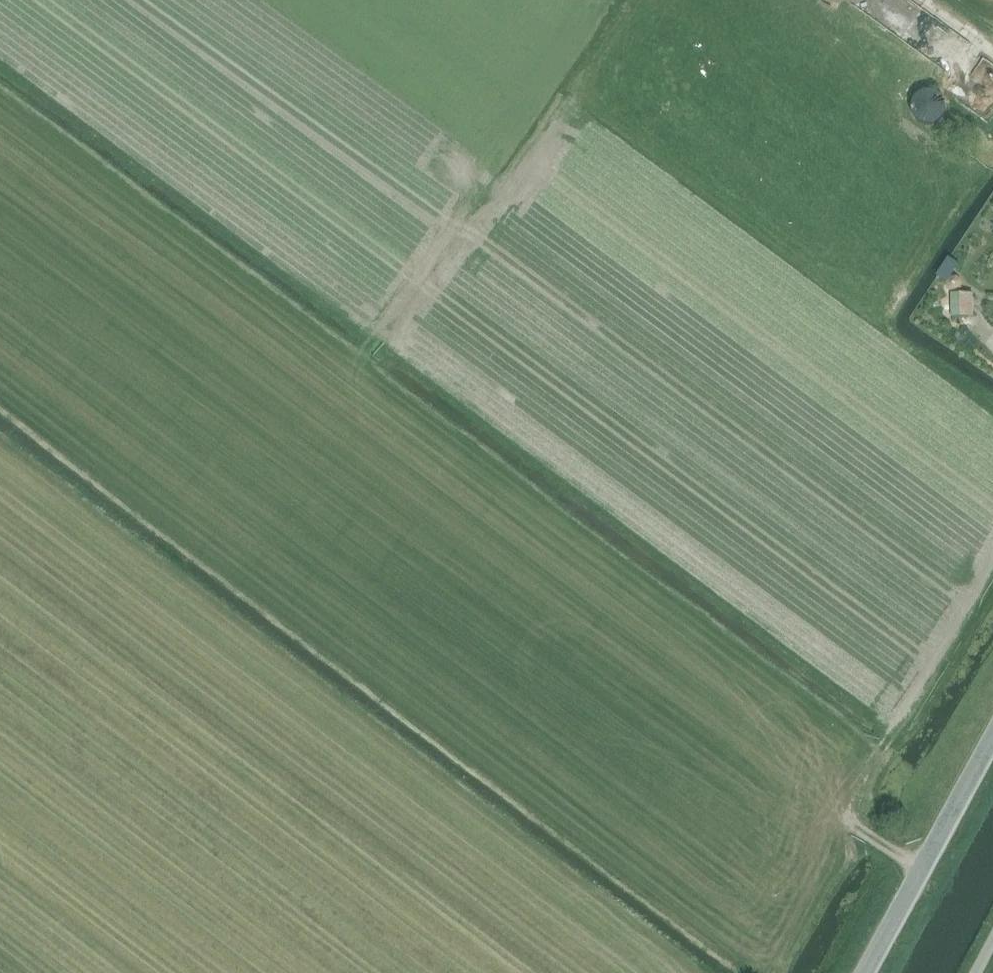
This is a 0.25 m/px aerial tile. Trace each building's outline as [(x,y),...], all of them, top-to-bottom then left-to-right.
[(946,110),(946,107),(946,104),(945,101),(944,99),(942,96),(940,94),(937,92),(934,91),(931,90),(928,90),(925,91),(923,91),(920,93),(917,94),(915,97),(914,99),(912,102),(912,105),(911,108),(912,111),(913,113),(914,116),(915,118),(917,120),(920,122),(922,123),(925,124),(928,125),(930,125),(933,124),(936,123),(938,122),(941,120),(943,118),(944,115),(945,113),(946,110)] [(972,323),(972,298),(952,297),(952,323),(972,323)]
